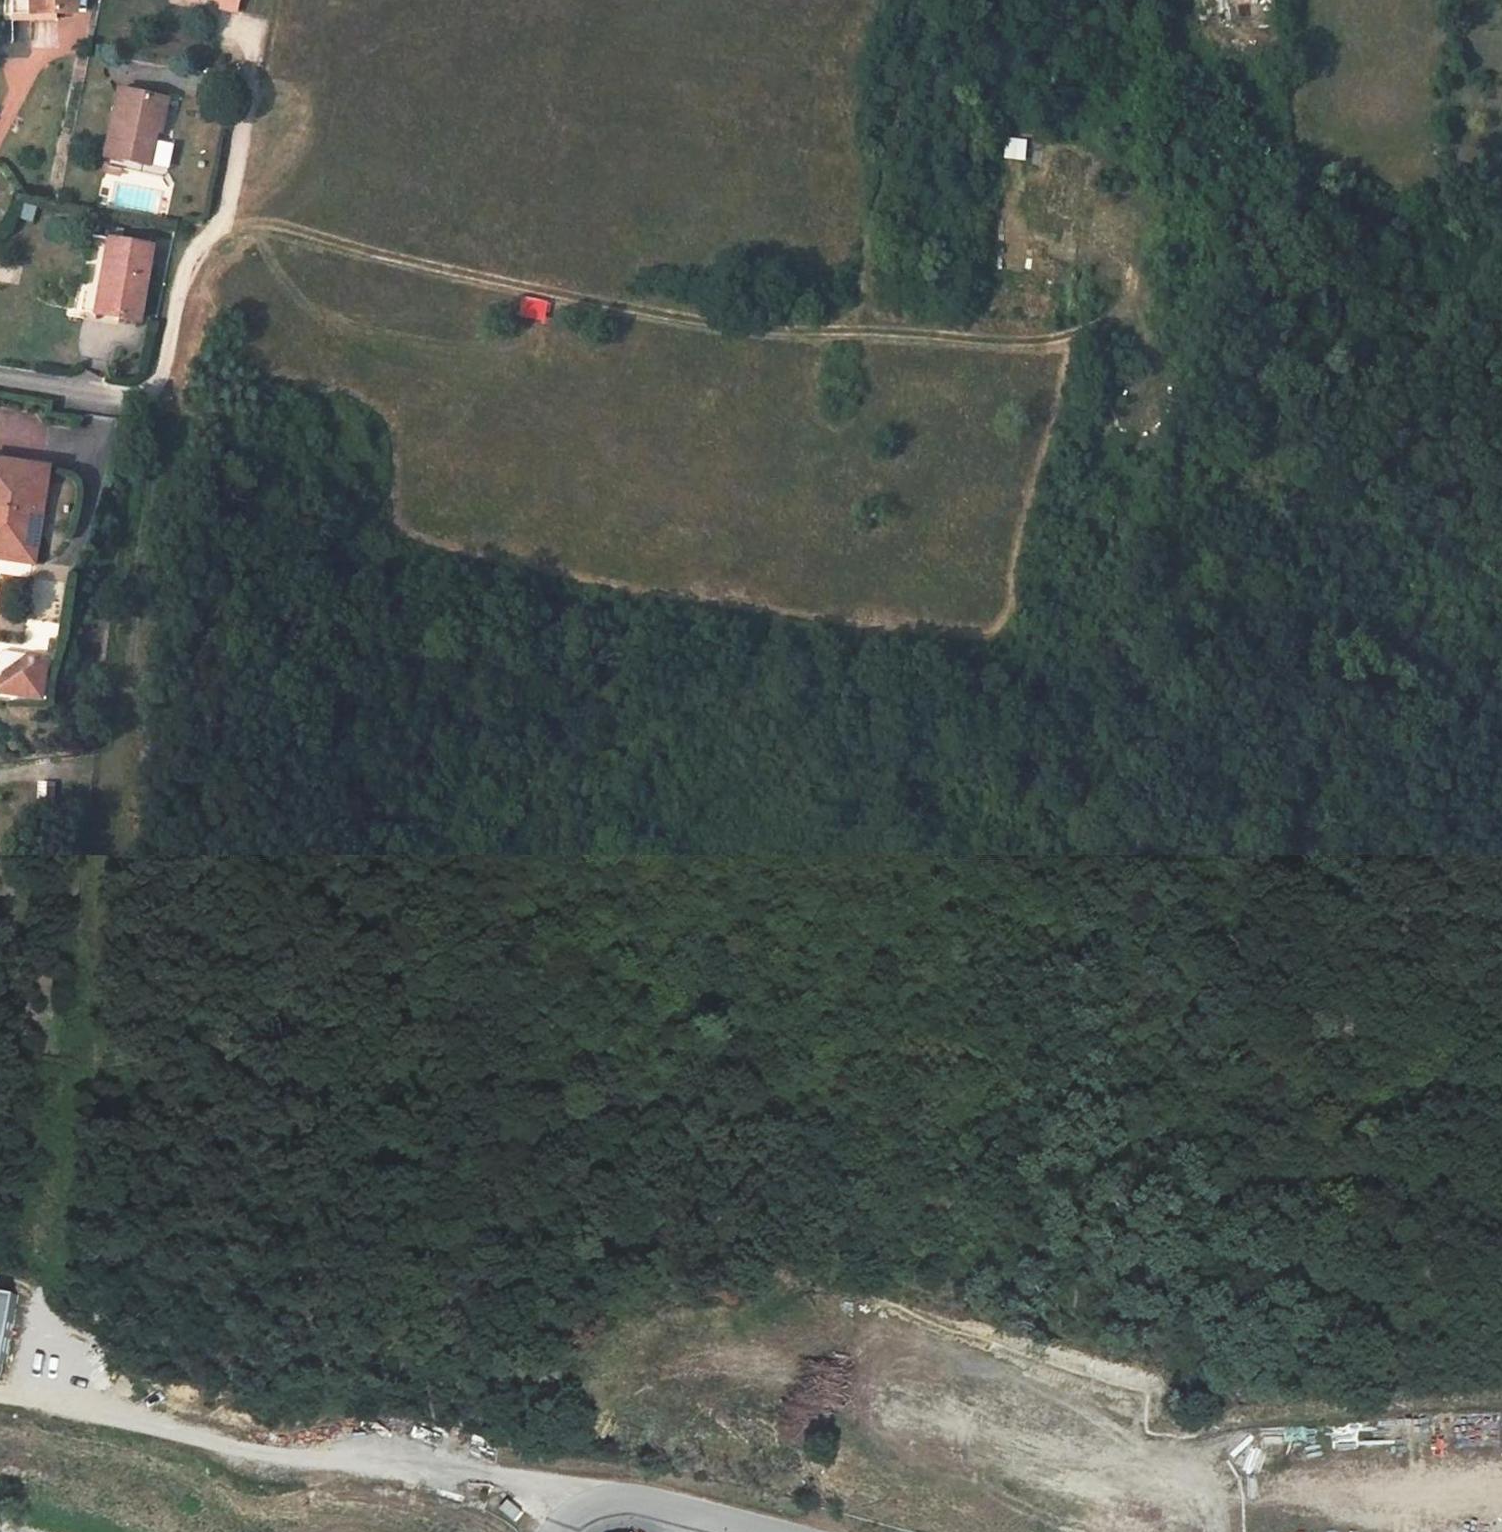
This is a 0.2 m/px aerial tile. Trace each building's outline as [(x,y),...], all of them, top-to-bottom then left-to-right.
[(11,14),(72,13),(72,0),(11,0),(11,14)] [(221,2),(219,9),(237,12),(239,0),(213,0),(221,2)] [(149,131),(157,132),(160,133),(166,98),(118,89),(104,156),(142,165),(149,131)] [(150,166),(157,132),(149,131),(142,165),(150,166)] [(1006,136),(1003,157),(1025,161),(1028,139),(1006,136)] [(80,311),(139,321),(151,247),(93,237),(80,311)] [(18,561),(26,507),(39,509),(45,469),(45,468),(0,461),(0,558),(18,561)] [(26,507),(18,561),(31,563),(39,509),(26,507)] [(23,655),(2,670),(0,682),(0,693),(39,700),(46,659),(23,655)] [(20,1296),(0,1292),(0,1379),(6,1380),(20,1296)]
